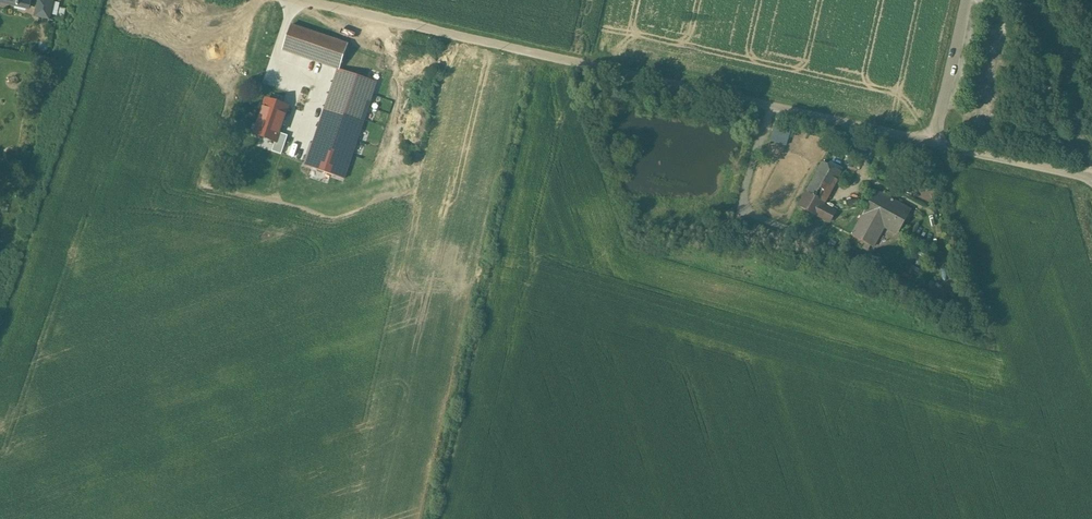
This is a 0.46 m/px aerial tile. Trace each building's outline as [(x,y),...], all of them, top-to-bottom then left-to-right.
[(348,45),(292,26),(284,50),(337,68),(304,166),(350,181),(383,84),(340,69),(348,45)] [(270,88),(258,125),(288,135),(292,136),(294,130),(290,129),(301,98),(270,88)] [(777,137),(780,125),(774,124),(771,136),(777,137)] [(279,160),(288,135),(258,125),(249,150),(279,160)] [(841,172),(822,162),(798,206),(817,215),(841,172)] [(911,210),(868,187),(865,193),(872,197),(851,236),(865,243),(863,247),(868,250),(870,246),(873,247),(884,227),(898,234),(911,210)]
